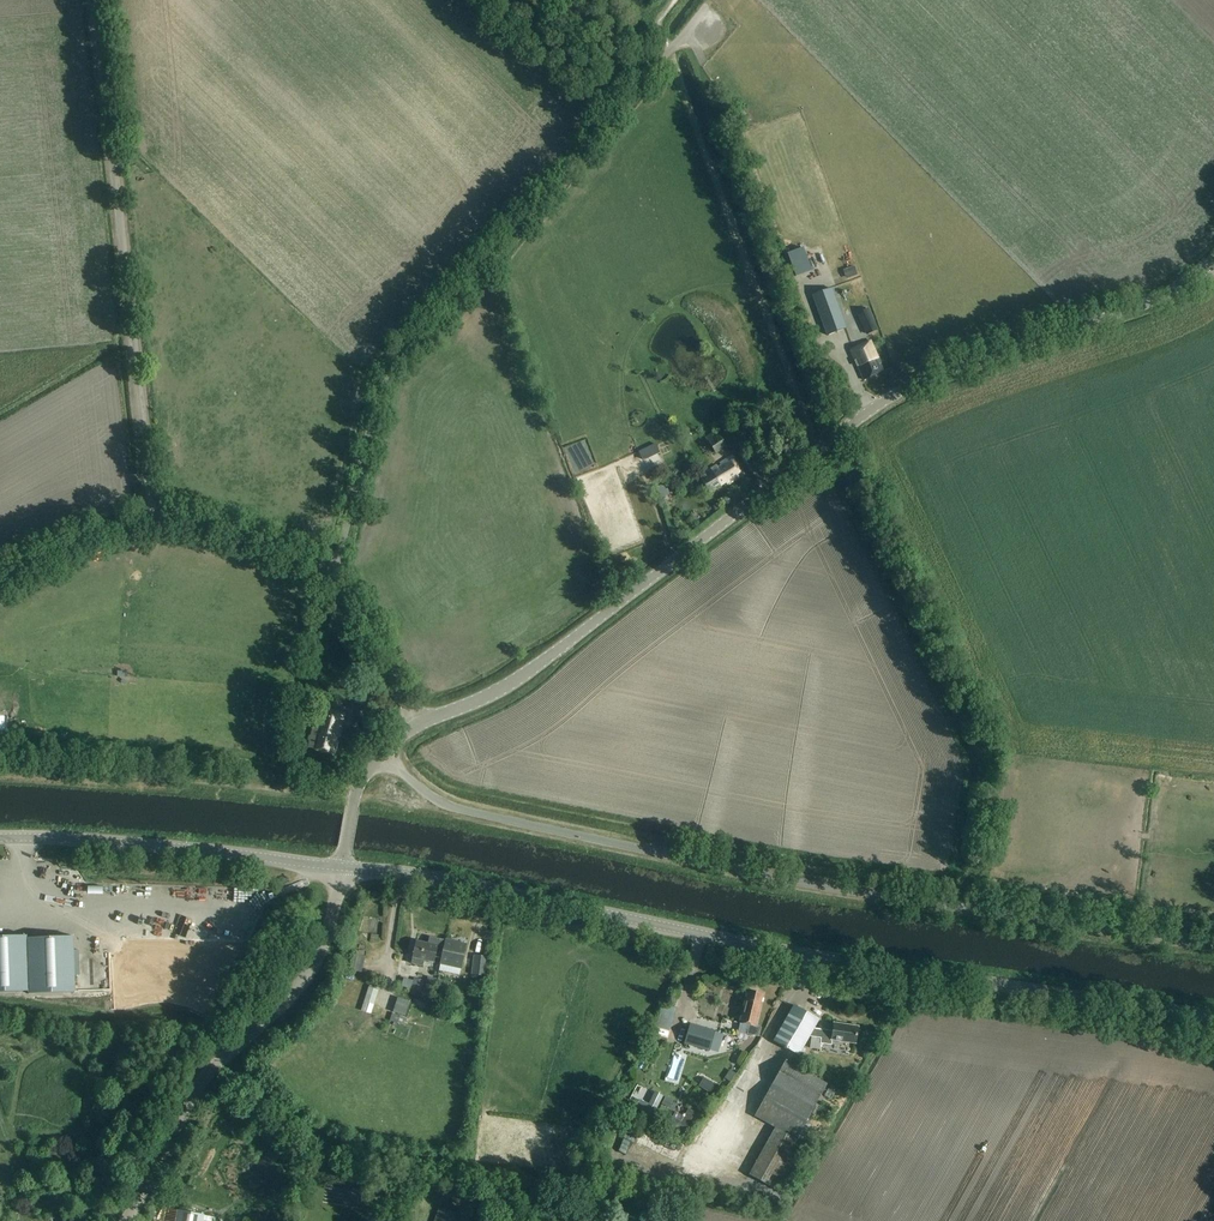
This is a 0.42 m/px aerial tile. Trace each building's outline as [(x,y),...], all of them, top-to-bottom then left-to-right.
[(596,85),(601,78),(589,68),(584,75),(596,85)] [(811,274),(803,250),(787,255),(796,279),(811,274)] [(854,266),(843,270),(846,278),(857,274),(854,266)] [(812,293),(826,334),(845,327),(830,286),(812,293)] [(867,308),(856,313),(863,328),(866,334),(877,329),(874,323),(867,308)] [(869,340),(849,349),(854,361),(857,359),(859,365),(856,366),(862,379),(883,370),(869,340)] [(821,365),(827,386),(840,382),(835,361),(821,365)] [(738,419),(734,421),(740,430),(744,427),(738,419)] [(717,454),(726,447),(715,431),(706,437),(717,454)] [(694,434),(685,441),(696,456),(706,449),(694,434)] [(635,444),(619,449),(626,468),(641,462),(635,444)] [(726,485),(744,474),(732,455),(712,468),(712,469),(700,477),(710,492),(725,482),(726,485)] [(651,479),(659,475),(655,468),(647,472),(651,479)] [(357,704),(354,716),(366,719),(369,707),(357,704)] [(334,754),(344,712),(323,706),(317,729),(313,728),(308,747),(312,748),(334,754)] [(35,891),(42,890),(41,881),(33,882),(35,891)] [(194,956),(199,943),(182,935),(177,948),(194,956)] [(435,956),(440,957),(445,941),(428,937),(427,944),(415,941),(411,957),(410,964),(423,967),(425,960),(433,962),(435,956)] [(29,994),(29,997),(76,996),(75,976),(75,950),(75,940),(28,940),(28,938),(0,938),(0,994),(29,994)] [(445,941),(440,957),(439,963),(441,963),(436,982),(456,987),(465,945),(445,941)] [(474,955),(472,974),(486,976),(488,957),(474,955)] [(426,985),(434,987),(436,979),(428,977),(426,985)] [(370,1014),(378,990),(369,987),(361,1010),(370,1014)] [(345,988),(340,1012),(350,1014),(356,990),(345,988)] [(759,1037),(761,1027),(755,1026),(763,995),(749,991),(741,1023),(750,1025),(748,1034),(759,1037)] [(831,1033),(813,1030),(818,1021),(793,1006),(773,1042),(798,1056),(810,1035),(811,1036),(810,1047),(819,1048),(820,1043),(832,1045),(832,1041),(854,1045),(857,1028),(832,1025),(831,1033)] [(690,1022),(684,1041),(708,1048),(713,1029),(690,1022)] [(656,1050),(662,1054),(669,1044),(664,1040),(656,1050)] [(782,1189),(806,1146),(796,1140),(827,1083),(786,1060),(755,1116),(774,1127),(749,1171),(782,1189)] [(719,1087),(703,1078),(698,1086),(715,1096),(719,1087)] [(824,1095),(831,1099),(835,1093),(828,1089),(824,1095)] [(678,1128),(684,1132),(695,1112),(689,1108),(681,1122),(672,1116),(669,1121),(679,1127),(678,1128)] [(90,1220),(99,1220),(103,1204),(94,1202),(90,1220)] [(436,1220),(449,1220),(452,1213),(439,1209),(436,1220)] [(215,1217),(178,1212),(176,1220),(214,1220),(215,1217)]
